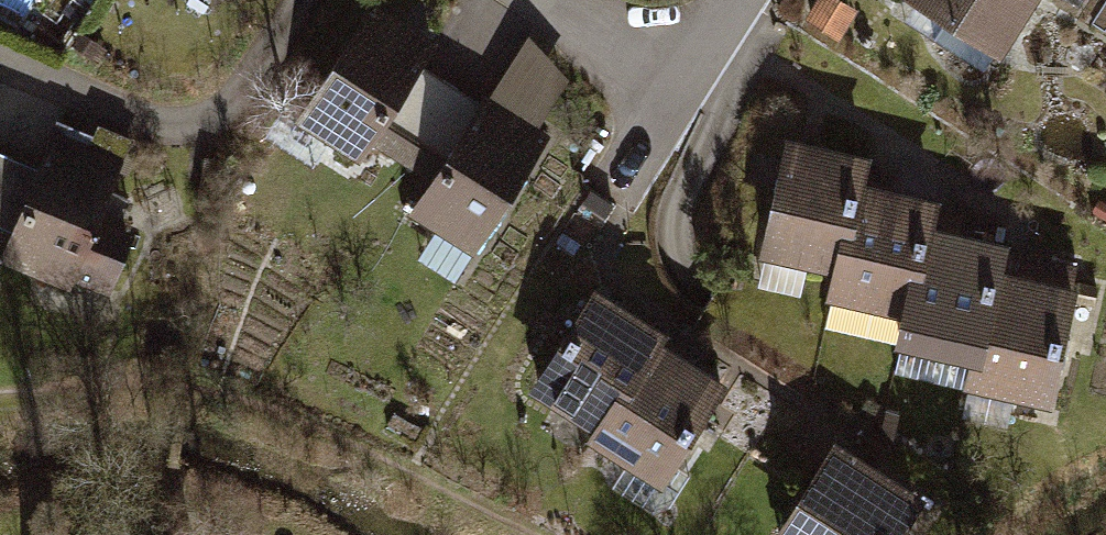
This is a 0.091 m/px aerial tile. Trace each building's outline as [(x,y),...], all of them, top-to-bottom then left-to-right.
[(991,55),(1027,0),(904,0),(991,55)] [(430,44),(371,6),(291,129),(351,167),(361,153),(393,173),(445,93),(412,72),(430,44)] [(563,75),(517,46),(475,112),(445,93),(393,173),(424,193),(403,226),(461,263),(538,143),(524,135),(563,75)] [(854,144),(777,125),(742,271),(818,289),(847,173),(854,144)] [(0,165),(0,274),(63,298),(70,282),(94,291),(116,235),(110,233),(119,210),(99,203),(118,155),(46,127),(27,175),(0,165)] [(924,191),(847,173),(818,289),(811,318),(888,337),(917,219),(924,191)] [(994,237),(917,219),(888,337),(881,364),(958,383),(989,256),(994,237)] [(1066,275),(989,256),(958,383),(954,402),(1031,420),(1066,275)] [(652,322),(590,284),(528,386),(590,424),(645,335),(652,322)] [(590,424),(578,443),(648,485),(714,377),(645,335),(590,424)] [(833,435),(772,534),(895,534),(923,489),(880,463),(896,436),(871,421),(855,448),(833,435)]
